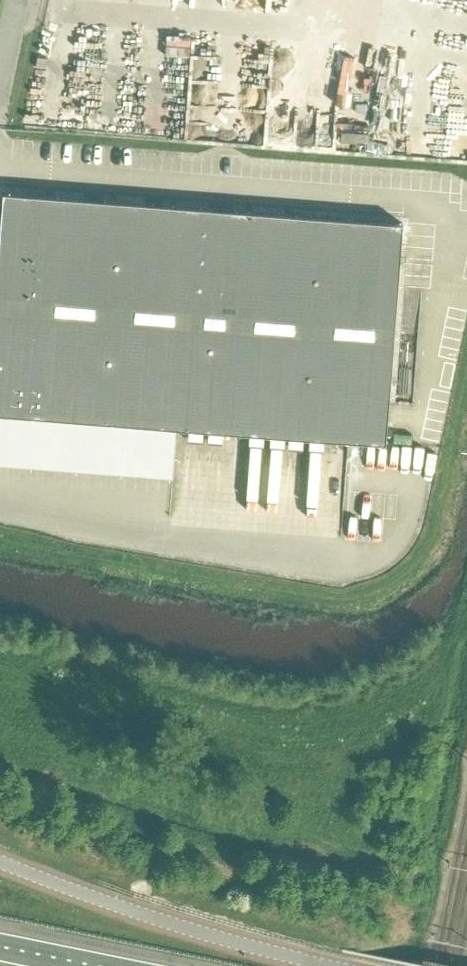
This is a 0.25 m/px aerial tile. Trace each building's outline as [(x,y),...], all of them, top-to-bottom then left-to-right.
[(386,444),(403,224),(4,193),(0,243),(0,414),(386,444)]
